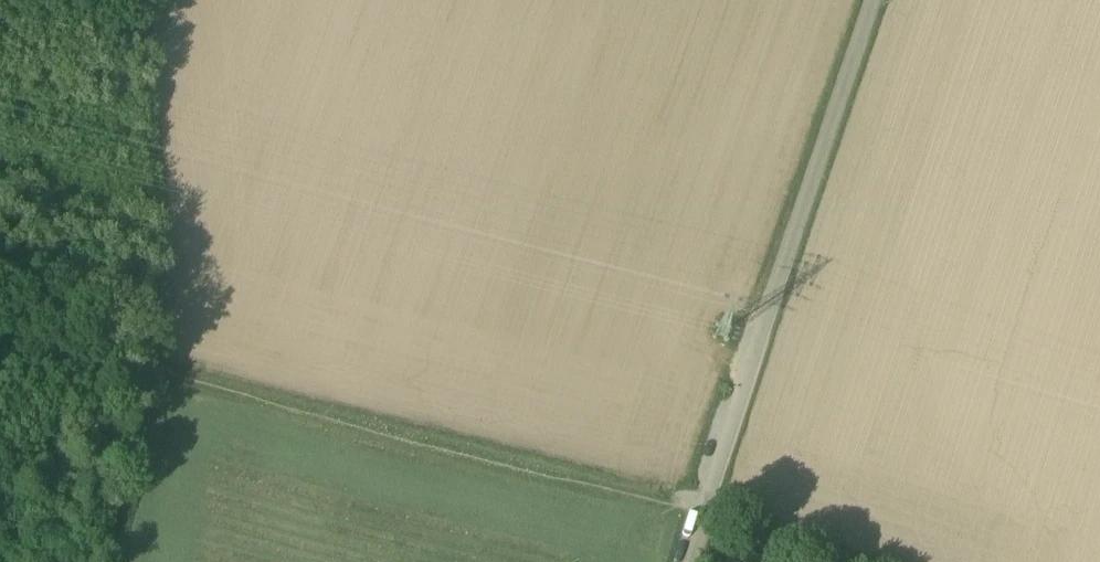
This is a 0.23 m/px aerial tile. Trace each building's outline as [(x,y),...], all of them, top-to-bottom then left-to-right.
[(730,552),(727,561),(763,561),(730,552)]
